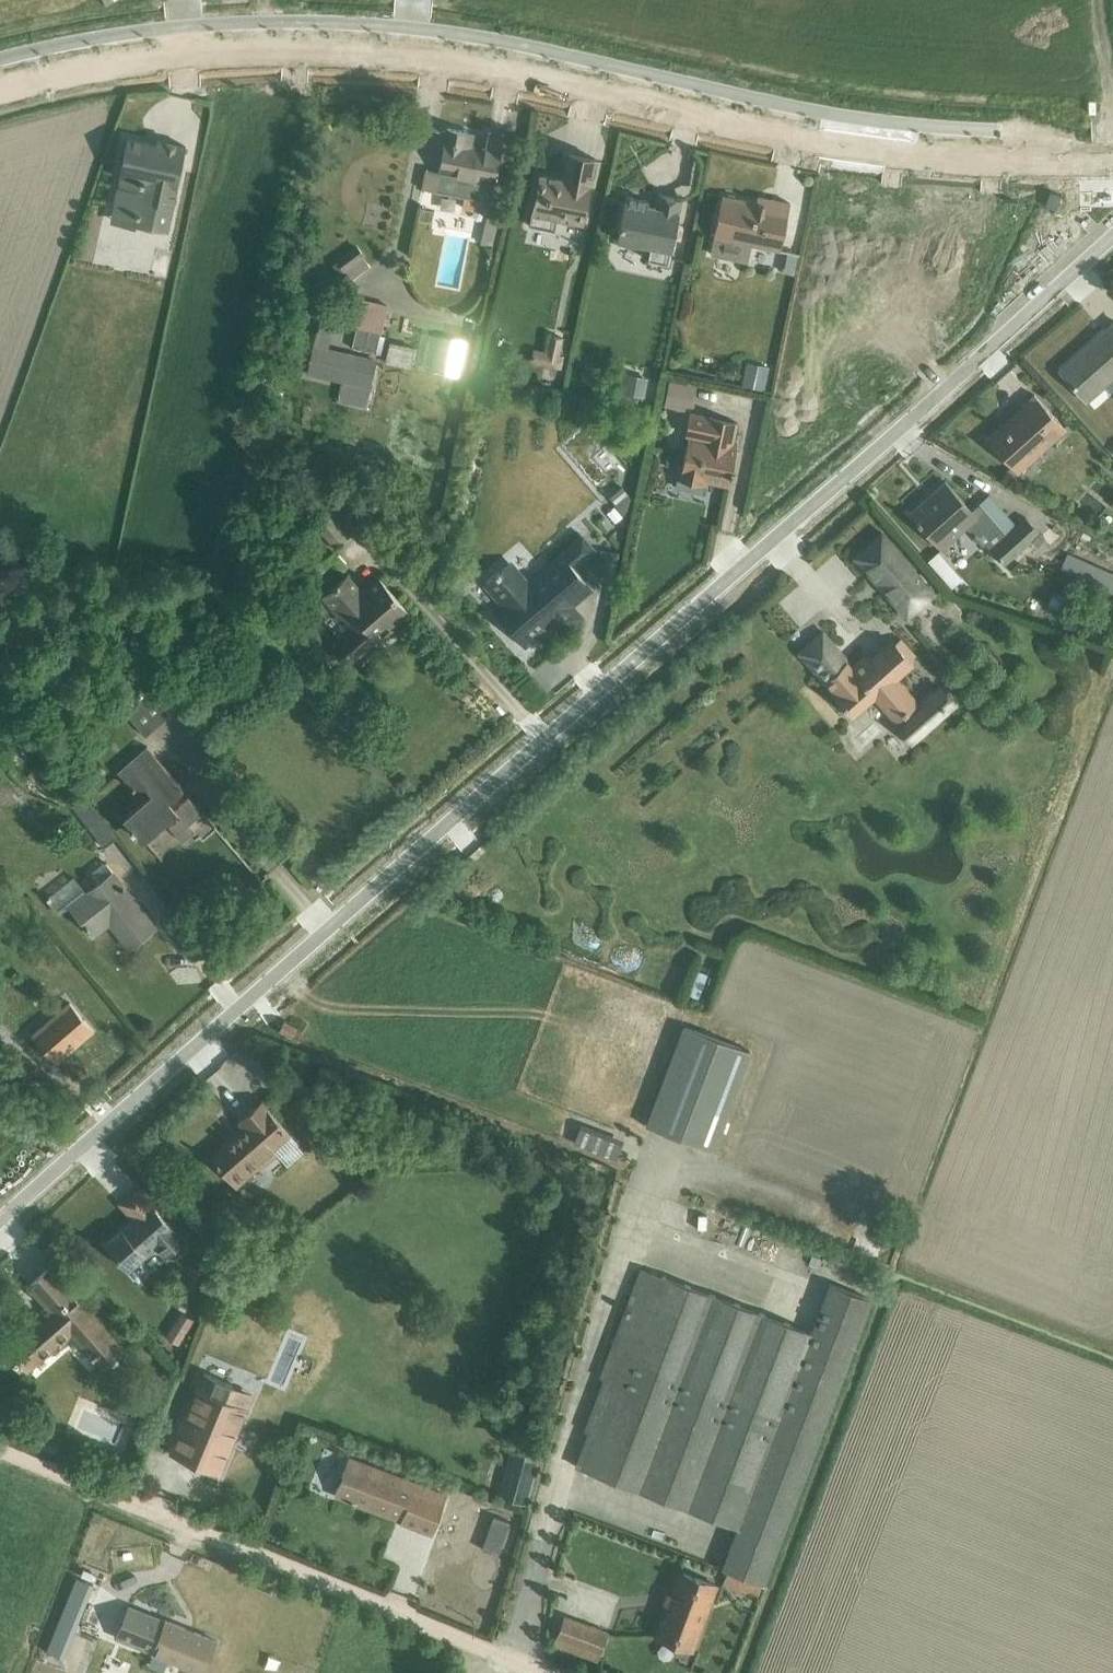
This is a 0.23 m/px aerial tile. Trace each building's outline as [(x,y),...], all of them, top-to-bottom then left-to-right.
[(617,130),(622,118),(607,113),(603,125),(617,130)] [(426,168),(422,187),(439,190),(438,192),(464,197),(463,207),(487,212),(481,242),(500,245),(506,215),(490,212),(505,134),(489,131),(486,148),(472,145),(475,132),(448,127),(440,170),(426,168)] [(128,136),(111,220),(169,230),(186,144),(157,137),(156,142),(128,136)] [(1065,138),(1051,138),(1051,147),(1065,147),(1065,138)] [(540,172),(530,224),(554,228),(557,217),(584,223),(598,157),(568,151),(564,176),(540,172)] [(626,194),(617,240),(652,246),(649,258),(668,262),(683,198),(659,193),(656,204),(648,202),(649,198),(626,194)] [(729,239),(738,197),(723,194),(715,235),(729,239)] [(729,239),(715,235),(711,253),(748,261),(752,244),(781,250),(791,202),(772,198),(771,204),(738,197),(729,239)] [(363,298),(352,346),(378,351),(389,304),(363,298)] [(1061,369),(1088,400),(1112,378),(1112,323),(1061,369)] [(317,329),(308,372),(342,380),(338,399),(367,406),(376,356),(329,345),(332,333),(317,329)] [(534,347),(531,362),(562,368),(565,355),(561,353),(564,336),(550,333),(546,349),(534,347)] [(389,341),(385,362),(411,367),(416,346),(389,341)] [(746,359),(741,385),(766,390),(771,364),(746,359)] [(625,372),(622,391),(645,396),(649,376),(625,372)] [(669,377),(663,404),(686,409),(687,404),(693,406),(698,384),(669,377)] [(1034,393),(986,436),(1018,472),(1067,429),(1034,393)] [(678,463),(676,477),(707,483),(707,481),(729,485),(735,467),(733,466),(738,442),(733,441),(738,421),(692,409),(685,433),(689,434),(683,464),(678,463)] [(945,479),(909,511),(942,548),(967,526),(983,545),(986,542),(1005,563),(1033,538),(1037,543),(1045,537),(1026,515),(1017,523),(989,493),(972,509),(945,479)] [(330,510),(316,523),(336,547),(350,533),(330,510)] [(1112,545),(1112,520),(1112,519),(1100,535),(1112,545)] [(858,551),(914,612),(937,592),(882,530),(858,551)] [(512,558),(483,582),(500,603),(494,608),(526,646),(554,622),(563,633),(584,615),(575,604),(594,588),(576,567),(598,549),(583,531),(529,577),(512,558)] [(601,548),(596,573),(615,576),(619,551),(601,548)] [(914,612),(858,551),(852,556),(907,619),(914,612)] [(938,551),(929,559),(952,585),(962,577),(938,551)] [(1061,566),(1112,587),(1112,571),(1066,552),(1061,566)] [(349,571),(321,595),(337,612),(334,615),(336,618),(341,615),(354,629),(338,644),(338,654),(345,658),(353,658),(377,639),(379,641),(407,616),(411,619),(415,616),(378,574),(363,587),(349,571)] [(30,603),(17,619),(25,625),(38,609),(30,603)] [(823,632),(802,651),(854,716),(875,698),(912,745),(959,703),(939,681),(918,699),(899,678),(915,663),(910,657),(916,653),(901,636),(896,641),(891,635),(869,655),(865,651),(851,663),(823,632)] [(145,683),(120,704),(146,734),(171,712),(145,683)] [(148,744),(118,769),(132,786),(146,785),(152,792),(124,817),(143,839),(173,812),(177,817),(170,824),(184,840),(196,829),(190,822),(203,810),(148,744)] [(79,797),(72,803),(104,845),(117,835),(88,797),(83,801),(79,797)] [(74,875),(46,896),(59,913),(70,904),(94,936),(112,923),(130,946),(156,925),(113,870),(86,890),(74,875)] [(70,1002),(33,1033),(57,1060),(93,1029),(70,1002)] [(299,1025),(285,1018),(279,1030),(292,1037),(299,1025)] [(684,1024),(646,1123),(714,1149),(751,1050),(684,1024)] [(245,1123),(209,1153),(237,1185),(278,1152),(288,1163),(304,1149),(262,1098),(240,1117),(245,1123)] [(581,1122),(574,1141),(617,1157),(624,1138),(581,1122)] [(134,1217),(152,1201),(137,1185),(119,1201),(134,1217)] [(152,1201),(134,1217),(106,1242),(129,1268),(145,1253),(148,1255),(156,1247),(166,1257),(177,1258),(188,1249),(189,1240),(152,1201)] [(706,1217),(699,1237),(712,1241),(719,1221),(706,1217)] [(52,1308),(6,1347),(9,1350),(6,1354),(20,1370),(25,1366),(27,1369),(60,1342),(62,1344),(72,1335),(101,1368),(111,1359),(114,1363),(120,1358),(117,1354),(124,1348),(50,1264),(29,1282),(52,1308)] [(729,1568),(762,1581),(765,1582),(873,1298),(829,1282),(811,1330),(641,1265),(599,1375),(604,1377),(584,1429),(588,1430),(575,1464),(738,1525),(722,1566),(729,1568)] [(180,1308),(165,1332),(179,1341),(194,1317),(180,1308)] [(205,1370),(171,1451),(220,1472),(253,1391),(205,1370)] [(511,1446),(498,1494),(527,1504),(540,1453),(511,1446)] [(350,1453),(335,1494),(433,1530),(448,1491),(350,1453)] [(36,1608),(56,1617),(79,1563),(59,1555),(36,1608)] [(681,1568),(656,1634),(693,1648),(718,1582),(681,1568)] [(762,1581),(729,1568),(723,1582),(758,1595),(762,1581)] [(61,1654),(87,1593),(92,1581),(78,1575),(47,1648),(61,1654)] [(87,1593),(61,1654),(64,1655),(89,1594),(87,1593)] [(128,1603),(116,1634),(205,1670),(218,1639),(128,1603)] [(566,1614),(555,1642),(600,1659),(610,1631),(566,1614)] [(82,1643),(72,1663),(87,1671),(98,1651),(82,1643)] [(65,1658),(48,1652),(41,1672),(60,1672),(65,1658)]
